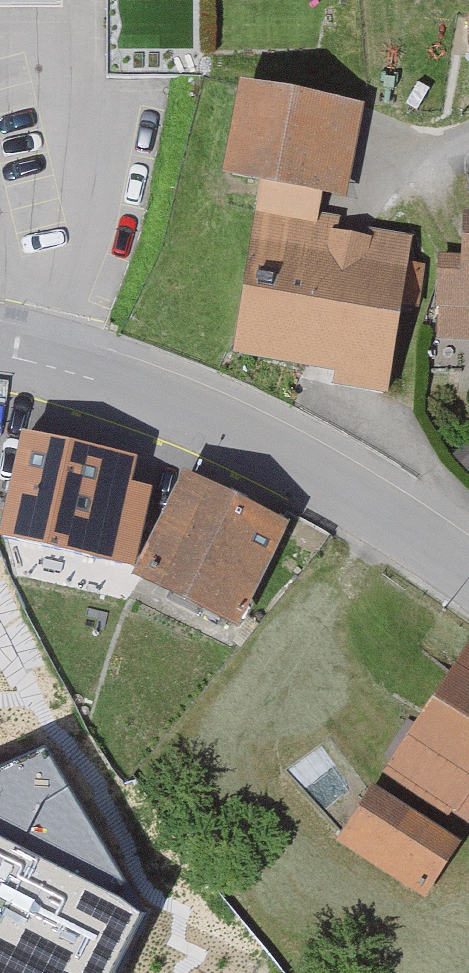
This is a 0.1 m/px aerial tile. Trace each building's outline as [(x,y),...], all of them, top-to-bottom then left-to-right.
[(338,103),(249,86),(232,176),(321,192),(338,103)] [(258,212),(235,346),(390,372),(400,302),(416,304),(422,267),(405,265),(407,245),(368,239),(367,245),(334,240),(337,224),(258,212)] [(445,258),(438,299),(441,299),(442,336),(468,335),(468,258),(445,258)] [(11,539),(134,567),(148,506),(106,497),(113,460),(33,443),(11,539)] [(144,572),(234,617),(279,527),(244,510),(250,497),(233,489),(227,502),(188,483),(144,572)] [(399,751),(468,799),(468,649),(399,751)] [(144,898),(48,732),(0,752),(0,972),(107,972),(144,898)] [(422,890),(450,848),(375,798),(347,840),(422,890)]
